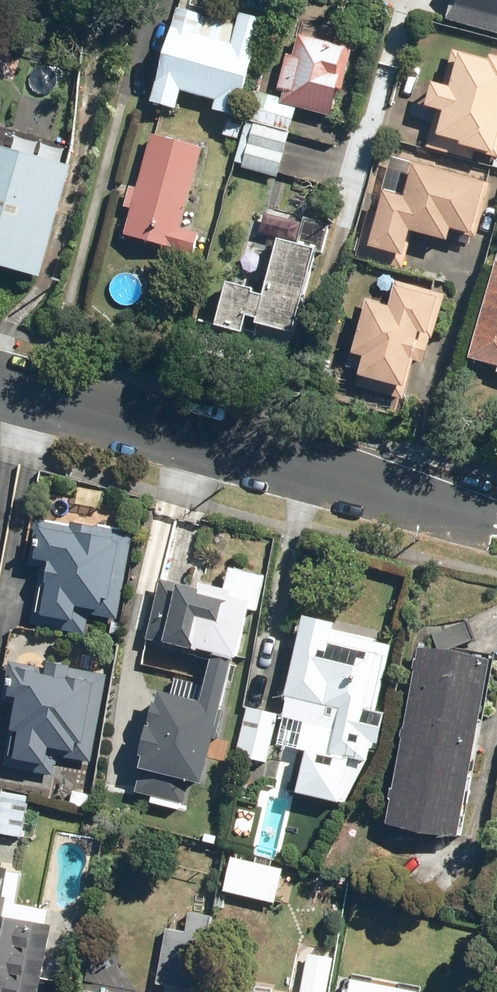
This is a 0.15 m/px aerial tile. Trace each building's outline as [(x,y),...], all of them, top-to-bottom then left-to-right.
[(452,15),(496,28),(496,0),(456,0),(452,15)] [(226,29),(169,13),(145,97),(167,103),(172,85),(207,94),(203,109),(237,118),(266,14),(233,5),(226,29)] [(360,43),(299,25),(281,88),(342,105),(360,43)] [(457,42),(432,139),(496,156),(496,52),(457,42)] [(277,174),(289,131),(247,120),(235,162),(277,174)] [(200,147),(149,134),(120,241),(192,260),(198,237),(177,232),(200,147)] [(0,135),(0,257),(54,272),(85,158),(0,135)] [(488,180),(403,157),(379,244),(418,255),(425,228),(460,237),(465,219),(477,222),(488,180)] [(315,248),(271,237),(257,293),(224,285),(217,313),(295,332),(315,248)] [(448,291),(403,280),(399,297),(369,289),(365,302),(380,306),(371,341),(385,345),(379,368),(425,380),(448,291)] [(480,352),(496,356),(496,281),(480,352)] [(133,533),(39,518),(31,564),(43,565),(33,622),(89,631),(92,613),(119,617),(133,533)] [(210,584),(162,574),(150,636),(241,655),(251,604),(260,605),(267,572),(215,562),(210,584)] [(308,748),(299,790),(342,800),(352,756),(371,760),(376,738),(381,739),(388,709),(378,707),(392,643),(335,630),(337,620),(307,613),(289,692),(285,714),(306,718),(300,746),(308,748)] [(496,656),(422,643),(389,820),(463,833),(496,656)] [(50,667),(11,660),(4,699),(15,701),(4,764),(55,773),(58,755),(92,761),(108,673),(72,667),(73,663),(52,659),(50,667)] [(162,690),(142,770),(203,786),(234,664),(213,659),(203,700),(162,690)] [(249,706),(237,755),(267,762),(279,714),(249,706)] [(22,836),(31,793),(0,787),(0,832),(22,836)] [(236,860),(229,888),(266,897),(269,888),(292,894),(297,875),(236,860)] [(10,868),(0,866),(0,991),(43,991),(56,923),(48,922),(51,908),(18,902),(24,870),(10,868)] [(186,931),(168,928),(158,983),(197,990),(210,915),(190,911),(186,931)] [(348,977),(346,991),(419,991),(420,990),(348,977)]
